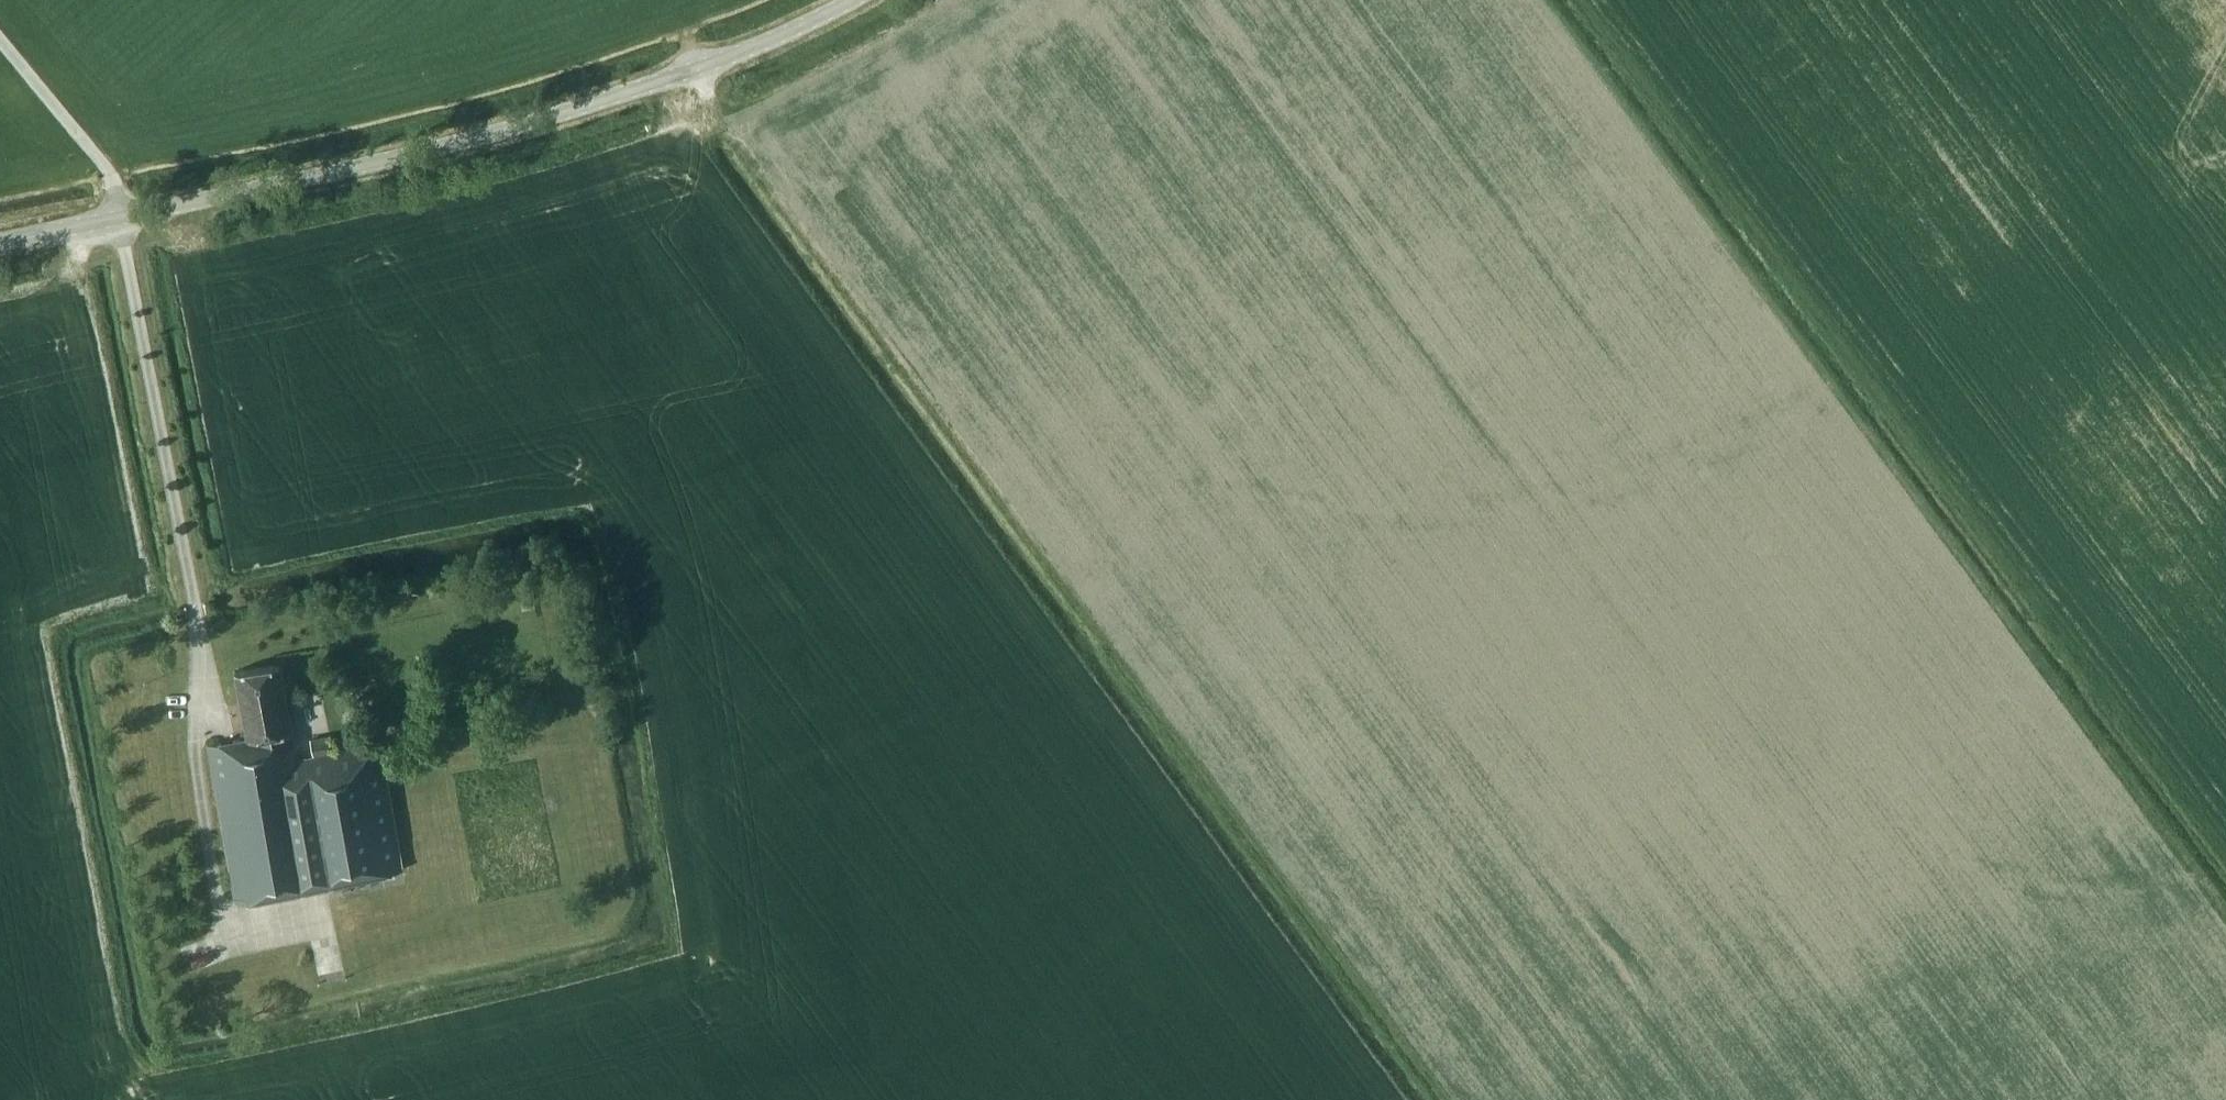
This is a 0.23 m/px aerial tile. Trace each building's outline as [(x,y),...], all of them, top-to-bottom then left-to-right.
[(315,755),(299,758),(280,664),(236,670),(249,737),(210,744),(242,901),(408,867),(382,741),(333,751),(330,735),(311,739),(315,755)]
